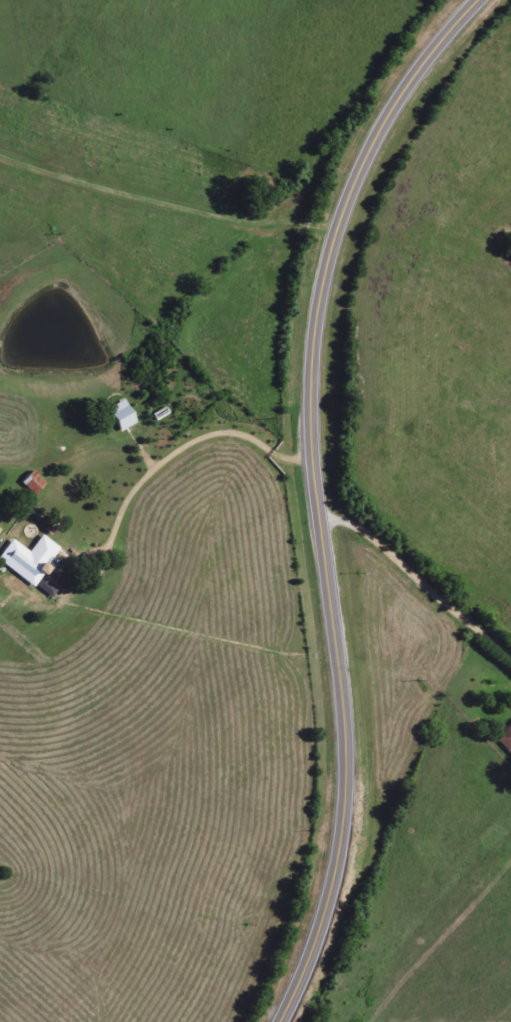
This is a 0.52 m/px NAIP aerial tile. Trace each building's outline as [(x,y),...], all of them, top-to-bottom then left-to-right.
[(136,424),(123,401),(107,409),(120,432),(136,424)] [(34,496),(45,484),(32,471),(21,483),(34,496)] [(41,536),(29,553),(11,540),(0,556),(0,564),(33,587),(59,549),(41,536)] [(496,740),(510,755),(510,724),(496,740)]
